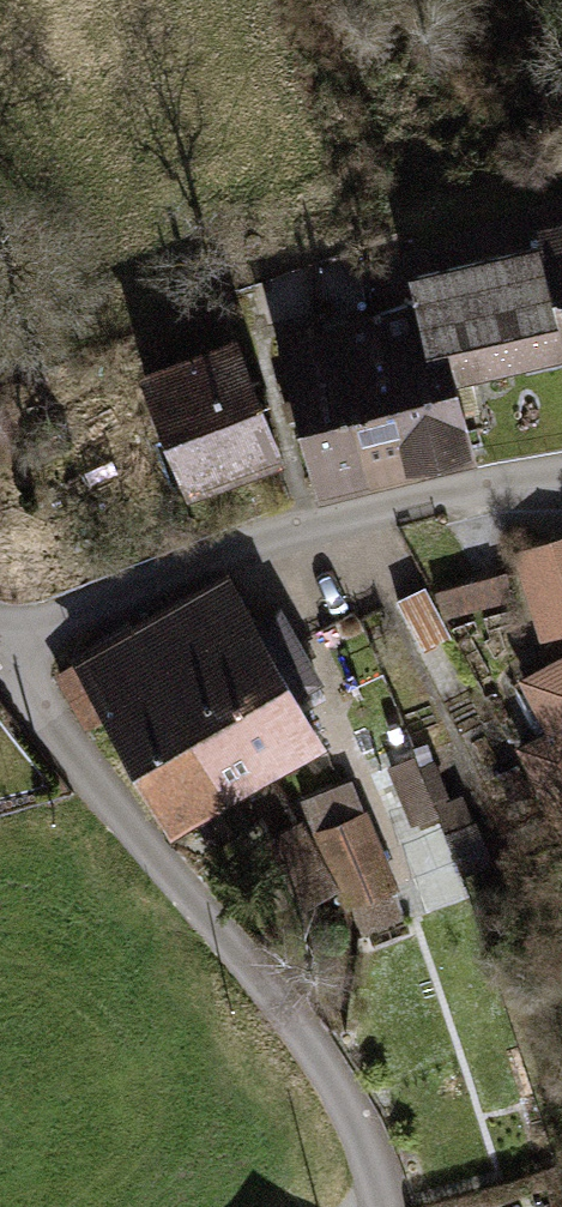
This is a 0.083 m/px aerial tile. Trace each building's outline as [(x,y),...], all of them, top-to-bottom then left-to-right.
[(466,369),(561,350),(561,211),(542,215),(547,241),(414,267),(420,301),(451,295),(466,369)] [(466,369),(451,295),(420,301),(393,307),(424,466),(483,455),(466,369)] [(424,466),(393,307),(335,318),(367,478),(424,466)] [(367,478),(335,318),(275,330),(306,490),(367,478)] [(235,333),(144,365),(187,484),(277,452),(235,333)] [(513,554),(542,643),(561,637),(561,538),(513,554)] [(423,635),(518,592),(502,555),(406,599),(423,635)] [(185,588),(284,769),(332,742),(233,562),(185,588)] [(131,617),(230,798),(284,769),(185,588),(131,617)] [(230,798),(131,617),(53,660),(89,725),(109,714),(173,829),(230,798)] [(517,680),(545,734),(511,752),(550,826),(561,820),(561,656),(517,680)] [(436,750),(393,766),(414,824),(439,814),(462,874),(500,859),(472,784),(451,792),(436,750)] [(353,782),(309,798),(320,825),(276,842),(301,908),(346,892),(363,937),(406,920),(353,782)]
